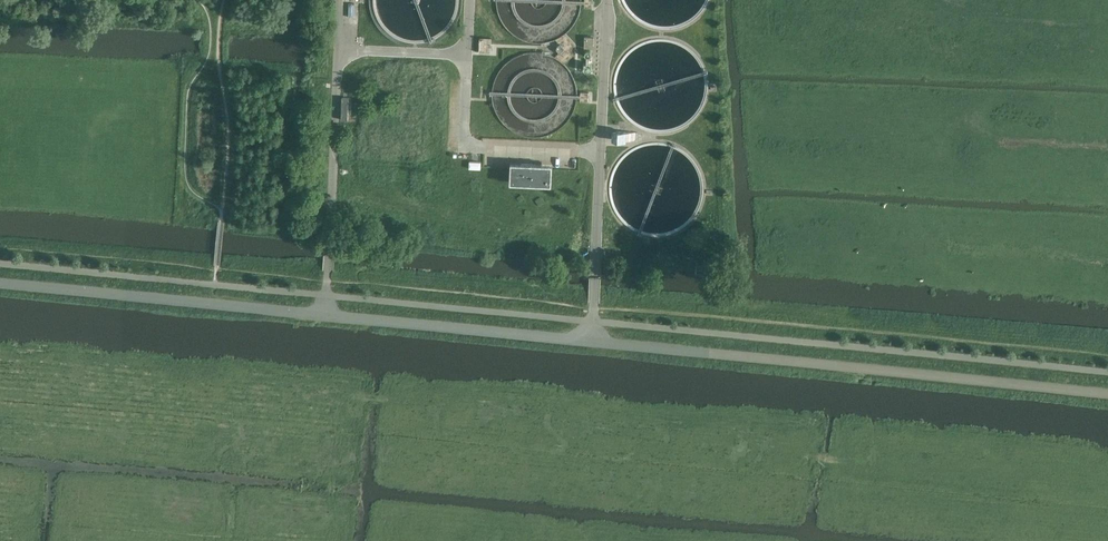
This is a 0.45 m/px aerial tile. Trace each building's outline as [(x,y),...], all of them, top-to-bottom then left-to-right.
[(584,48),(593,48),(594,37),(585,37),(584,48)] [(479,38),(479,52),(491,53),(491,38),(479,38)] [(588,102),(588,101),(589,92),(581,92),(580,101),(588,102)] [(641,134),(638,132),(616,131),(616,140),(637,141),(641,140),(641,134)] [(541,164),(521,164),(521,184),(541,185),(541,164)]
